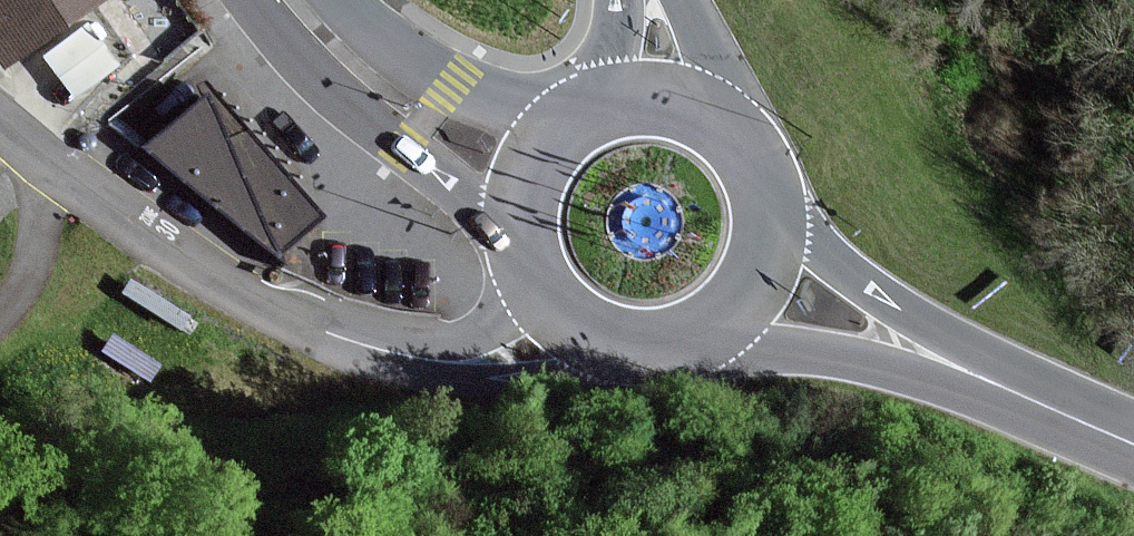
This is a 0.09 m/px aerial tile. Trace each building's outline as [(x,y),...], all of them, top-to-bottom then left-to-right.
[(8,63),(101,0),(0,0),(0,51),(8,63)] [(279,257),(323,215),(209,96),(148,150),(279,257)]
